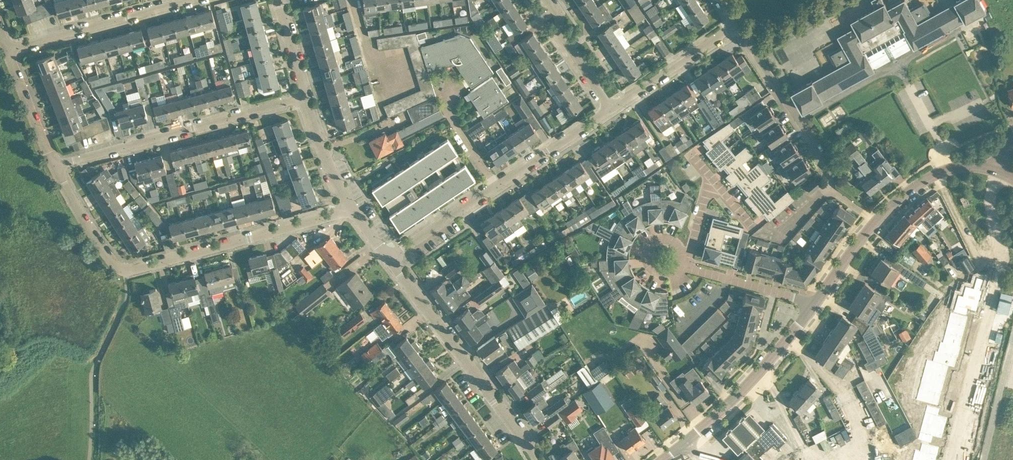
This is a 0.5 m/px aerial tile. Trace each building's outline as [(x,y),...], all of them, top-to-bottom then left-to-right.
[(14,3),(18,13),(22,12),(28,10),(33,7),(37,19),(43,17),(38,5),(36,6),(33,0),(21,0),(14,3)] [(56,7),(58,16),(72,13),(68,0),(60,0),(54,2),(56,7)] [(84,9),(82,0),(68,0),(72,13),(84,9)] [(84,9),(97,6),(95,0),(82,0),(84,9)] [(241,4),(245,19),(260,15),(256,0),(241,4)] [(377,9),(376,0),(363,0),(365,11),(375,9),(377,9)] [(390,7),(389,0),(376,0),(377,9),(390,7)] [(470,9),(471,16),(479,10),(475,4),(472,0),(469,0),(470,9)] [(502,10),(513,3),(511,0),(495,0),(502,10)] [(578,3),(585,14),(598,6),(594,0),(584,0),(578,3)] [(626,8),(629,6),(635,2),(634,0),(620,0),(626,8)] [(648,13),(657,8),(652,0),(643,5),(648,13)] [(682,2),(689,13),(700,6),(697,0),(685,0),(682,2)] [(982,0),(958,0),(956,1),(956,2),(931,16),(924,3),(911,10),(905,0),(904,0),(902,1),(901,0),(900,0),(887,7),(885,2),(884,3),(883,0),(872,0),(876,7),(852,20),(855,27),(838,36),(844,47),(831,54),(838,67),(814,81),(813,80),(793,91),(803,111),(824,99),(823,99),(875,70),(874,69),(892,59),(891,56),(894,55),(896,57),(913,47),(914,48),(966,20),(966,21),(987,9),(982,0)] [(48,15),(54,12),(51,3),(51,1),(46,2),(44,3),(48,15)] [(323,15),(328,13),(327,10),(326,9),(324,9),(322,2),(320,2),(303,7),(303,8),(304,7),(307,19),(323,15)] [(598,6),(585,14),(593,25),(594,24),(597,27),(613,17),(603,2),(598,6)] [(645,16),(635,2),(626,8),(637,23),(645,16)] [(38,5),(43,17),(48,15),(44,3),(38,5)] [(509,21),(520,13),(513,3),(502,10),(504,14),(509,21)] [(693,20),(686,24),(690,29),(708,17),(700,6),(689,13),(693,20)] [(33,7),(28,10),(32,21),(37,19),(33,7)] [(199,13),(203,27),(216,24),(212,9),(199,13)] [(28,10),(22,12),(26,23),(32,21),(28,10)] [(345,22),(351,20),(349,11),(337,14),(340,23),(345,22)] [(220,25),(227,24),(223,12),(217,14),(220,25)] [(649,17),(653,22),(660,17),(657,12),(649,17)] [(203,27),(199,13),(186,17),(190,31),(203,27)] [(527,24),(520,13),(509,21),(515,31),(516,32),(516,31),(527,24)] [(455,17),(456,24),(469,21),(467,14),(455,17)] [(249,33),(264,29),(260,15),(245,19),(249,33)] [(323,15),(307,19),(311,31),(327,27),(323,15)] [(499,24),(496,20),(493,16),(487,20),(492,28),(499,24)] [(177,35),(190,31),(186,17),(173,20),(177,35)] [(441,19),(442,26),(453,24),(452,17),(441,19)] [(663,22),(660,17),(653,22),(656,27),(663,22)] [(442,26),(441,19),(433,20),(434,27),(442,26)] [(164,38),(177,35),(173,20),(160,24),(164,38)] [(354,29),(351,20),(345,22),(347,30),(354,29)] [(606,44),(618,36),(624,32),(620,26),(620,25),(617,20),(610,25),(610,24),(598,33),(606,44)] [(416,22),(417,29),(428,27),(427,21),(416,22)] [(384,34),(393,33),(391,22),(387,23),(388,27),(383,27),(384,34)] [(391,22),(393,33),(403,31),(402,24),(391,26),(391,22)] [(408,23),(409,30),(417,29),(416,22),(408,23)] [(660,33),(664,38),(678,29),(674,23),(660,33)] [(151,42),(164,38),(160,24),(147,27),(151,42)] [(227,24),(220,25),(222,32),(228,30),(228,27),(227,24)] [(643,29),(646,33),(653,28),(650,24),(643,29)] [(330,39),(327,27),(311,31),(314,43),(330,39)] [(377,28),(368,29),(369,36),(378,34),(377,28)] [(657,33),(653,28),(646,33),(649,38),(657,33)] [(145,43),(144,39),(141,29),(128,33),(132,47),(145,43)] [(249,33),(252,47),(267,43),(264,29),(249,33)] [(416,34),(418,39),(427,37),(425,31),(416,34)] [(495,52),(503,46),(493,31),(485,37),(495,52)] [(516,31),(516,32),(515,31),(507,36),(510,41),(519,35),(516,31)] [(418,39),(416,34),(416,32),(399,34),(401,46),(407,46),(419,42),(418,39)] [(528,51),(540,43),(533,32),(524,38),(521,40),(514,44),(522,55),(528,51)] [(120,50),(132,47),(128,33),(116,36),(120,50)] [(454,62),(455,62),(465,36),(460,34),(420,46),(420,47),(422,52),(424,58),(425,63),(427,69),(428,72),(451,65),(451,63),(450,62),(449,61),(449,60),(450,60),(450,59),(451,59),(452,59),(453,60),(453,61),(454,62)] [(352,46),(358,44),(356,35),(349,37),(352,46)] [(103,40),(107,54),(120,50),(116,36),(103,40)] [(457,63),(458,63),(460,66),(458,67),(471,87),(480,81),(493,72),(470,38),(465,36),(455,62),(456,63),(457,63)] [(606,44),(613,55),(625,47),(618,36),(606,44)] [(223,40),(227,54),(234,52),(231,37),(223,40)] [(318,55),(334,51),(330,39),(314,43),(318,55)] [(90,43),(94,57),(107,54),(103,40),(90,43)] [(663,55),(668,52),(661,40),(656,44),(663,55)] [(516,49),(510,42),(510,41),(504,45),(505,47),(509,53),(515,50),(516,49)] [(215,45),(208,47),(210,54),(223,50),(221,42),(215,44),(215,45)] [(420,47),(420,46),(419,42),(407,46),(409,51),(420,47)] [(90,43),(77,47),(81,61),(94,57),(90,43)] [(251,62),(256,61),(271,57),(267,43),(252,47),(254,53),(249,55),(251,62)] [(540,43),(528,51),(535,61),(547,53),(540,43)] [(354,55),(355,55),(361,53),(358,44),(352,46),(354,55)] [(197,57),(210,54),(208,47),(202,49),(201,46),(194,48),(197,57)] [(410,56),(422,52),(420,47),(409,51),(410,56)] [(613,55),(621,67),(633,58),(625,47),(613,55)] [(75,59),(72,48),(67,50),(68,53),(58,57),(59,58),(56,59),(54,53),(36,60),(40,71),(58,64),(69,59),(69,61),(75,59)] [(321,67),(337,63),(334,51),(318,55),(321,67)] [(183,54),(184,61),(193,58),(192,52),(183,54)] [(236,58),(234,52),(227,54),(229,60),(236,58)] [(412,62),(424,58),(422,52),(410,56),(412,62)] [(535,61),(530,64),(533,68),(537,65),(542,72),(554,64),(547,53),(535,61)] [(732,53),(723,60),(735,79),(740,76),(745,72),(745,73),(751,70),(746,63),(747,63),(741,54),(736,58),(732,53)] [(175,63),(184,61),(183,54),(174,57),(173,57),(175,63)] [(365,68),(363,59),(362,56),(351,59),(353,63),(355,71),(358,70),(365,68)] [(256,61),(260,75),(275,71),(271,57),(256,61)] [(414,67),(425,63),(424,58),(412,62),(414,67)] [(633,58),(621,67),(629,78),(640,70),(647,65),(644,61),(637,65),(633,58)] [(155,69),(165,66),(163,60),(153,62),(155,69)] [(726,86),(733,82),(736,80),(735,79),(723,60),(713,66),(722,80),(726,86)] [(70,64),(74,71),(79,68),(75,61),(70,64)] [(155,69),(153,62),(145,65),(146,71),(155,69)] [(321,67),(318,68),(320,76),(324,75),(325,79),(325,80),(341,75),(339,70),(337,63),(321,67)] [(416,73),(427,69),(425,63),(414,67),(416,73)] [(58,64),(40,71),(45,81),(62,74),(58,64)] [(92,86),(101,83),(100,77),(99,77),(95,64),(85,67),(89,80),(91,85),(92,85),(92,86)] [(542,72),(537,75),(544,85),(549,82),(561,74),(554,64),(542,72)] [(235,81),(244,79),(243,72),(242,72),(238,70),(237,66),(232,67),(235,81)] [(511,81),(501,66),(496,70),(506,85),(511,81)] [(520,72),(516,66),(508,71),(512,77),(520,72)] [(703,73),(712,86),(722,80),(713,66),(703,73)] [(83,74),(79,68),(74,71),(77,77),(83,74)] [(125,70),(127,76),(136,74),(134,68),(125,70)] [(369,80),(368,77),(365,68),(358,70),(362,82),(369,80)] [(429,74),(428,72),(427,69),(416,73),(417,78),(429,74)] [(116,73),(117,79),(127,76),(125,70),(116,73)] [(260,75),(261,79),(264,89),(279,85),(275,71),(260,75)] [(702,100),(719,125),(724,121),(709,98),(711,97),(712,99),(714,99),(719,96),(712,86),(703,73),(694,79),(702,93),(704,92),(707,97),(702,100)] [(62,74),(45,81),(49,91),(66,84),(62,74)] [(419,83),(431,80),(429,74),(417,78),(419,83)] [(549,82),(556,93),(568,84),(561,74),(549,82)] [(100,77),(101,83),(110,81),(109,75),(100,77)] [(341,75),(325,80),(328,92),(344,87),(341,75)] [(518,88),(525,83),(519,75),(513,79),(518,88)] [(128,100),(129,102),(134,122),(147,119),(147,120),(148,119),(146,113),(144,103),(143,103),(142,100),(148,98),(142,76),(135,78),(140,97),(128,100)] [(217,88),(221,101),(234,97),(229,77),(224,79),(226,85),(217,88)] [(492,77),(474,89),(467,93),(473,102),(476,100),(478,103),(500,89),(492,77)] [(208,104),(205,91),(203,85),(201,78),(196,79),(198,87),(190,89),(192,94),(196,108),(208,104)] [(244,79),(235,81),(239,96),(250,93),(247,78),(244,79)] [(84,89),(89,86),(86,80),(80,83),(84,89)] [(421,89),(432,85),(431,80),(419,83),(421,89)] [(363,85),(365,94),(372,92),(370,83),(363,85)] [(530,92),(525,83),(518,88),(524,96),(530,92)] [(53,101),(70,94),(66,84),(49,91),(53,101)] [(180,84),(176,85),(178,92),(179,98),(183,111),(196,108),(192,94),(184,97),(180,84)] [(563,103),(575,95),(568,84),(556,93),(563,103)] [(696,97),(693,92),(687,84),(677,91),(686,104),(696,97)] [(415,91),(420,102),(436,95),(432,85),(421,89),(415,91)] [(92,93),(89,86),(84,89),(87,96),(92,93)] [(95,88),(108,109),(114,106),(105,91),(102,86),(95,88)] [(745,93),(751,103),(761,96),(755,86),(745,93)] [(344,87),(328,92),(332,104),(348,99),(344,87)] [(208,104),(221,101),(217,88),(205,91),(208,104)] [(484,117),(492,111),(508,101),(500,89),(478,103),(480,107),(478,108),(484,117)] [(414,105),(420,102),(415,91),(410,94),(414,105)] [(677,91),(667,97),(681,117),(690,111),(686,104),(677,91)] [(369,103),(375,101),(372,92),(365,94),(360,96),(362,102),(367,101),(368,103),(369,103)] [(751,103),(745,93),(741,95),(745,101),(742,102),(739,105),(742,109),(751,103)] [(57,112),(74,105),(84,101),(81,94),(72,98),(70,94),(53,101),(57,112)] [(156,97),(152,98),(154,105),(153,105),(154,108),(157,118),(170,115),(166,101),(164,94),(156,97)] [(413,105),(414,105),(410,94),(405,96),(409,107),(413,105)] [(439,105),(436,95),(420,102),(414,105),(413,105),(419,119),(413,122),(397,130),(397,129),(386,135),(385,133),(371,140),(378,154),(392,147),(390,143),(395,141),(397,145),(403,142),(402,140),(400,137),(443,115),(440,108),(439,105)] [(575,110),(582,106),(575,95),(563,103),(556,108),(559,112),(562,111),(567,119),(577,113),(575,110)] [(407,108),(409,107),(405,96),(399,98),(404,109),(407,108)] [(521,96),(513,101),(517,107),(524,117),(532,111),(521,96)] [(527,101),(532,109),(538,105),(533,97),(527,101)] [(667,97),(658,103),(667,117),(671,123),(681,117),(667,97)] [(170,115),(183,111),(179,98),(166,101),(170,115)] [(399,112),(404,109),(399,98),(394,101),(399,112)] [(97,108),(101,105),(98,99),(93,102),(96,108),(97,108)] [(335,116),(351,111),(348,99),(332,104),(335,116)] [(719,125),(702,100),(697,103),(714,128),(719,125)] [(771,107),(769,108),(766,104),(765,105),(761,100),(740,114),(747,123),(753,119),(759,127),(759,128),(774,118),(775,117),(772,113),(774,112),(771,107)] [(393,114),(399,112),(394,101),(389,103),(393,114)] [(121,126),(134,122),(129,102),(123,103),(124,108),(116,111),(118,120),(119,120),(121,127),(121,126)] [(388,116),(393,114),(389,103),(383,105),(388,116)] [(648,110),(654,118),(657,123),(665,135),(675,128),(667,117),(658,103),(648,110)] [(61,122),(78,115),(74,105),(57,112),(61,122)] [(97,108),(96,108),(102,118),(107,116),(105,111),(101,105),(97,108)] [(537,117),(544,113),(538,105),(532,109),(537,117)] [(732,116),(742,109),(739,105),(729,111),(732,116)] [(371,108),(375,119),(379,118),(375,106),(371,108)] [(351,111),(335,116),(339,128),(343,127),(345,132),(363,124),(358,109),(351,111)] [(502,117),(506,114),(502,109),(494,114),(498,120),(502,117)] [(84,125),(89,123),(85,112),(78,115),(61,122),(62,126),(61,127),(63,133),(65,132),(72,130),(78,127),(82,125),(84,125)] [(488,115),(479,121),(484,128),(493,123),(488,115)] [(540,119),(541,121),(547,129),(552,126),(545,115),(540,119)] [(107,116),(102,118),(100,118),(105,130),(110,127),(107,116)] [(100,118),(95,121),(99,132),(105,130),(100,118)] [(525,124),(519,129),(528,142),(538,135),(539,136),(539,135),(527,118),(522,121),(525,124)] [(777,123),(774,118),(759,128),(759,127),(752,131),(759,141),(765,137),(771,145),(786,136),(787,135),(784,131),(786,129),(783,125),(781,126),(778,122),(777,123)] [(273,124),(278,138),(293,133),(288,119),(273,124)] [(640,120),(639,121),(638,120),(633,123),(634,124),(630,127),(644,147),(648,144),(644,137),(649,133),(646,128),(640,120)] [(89,123),(94,134),(99,132),(95,121),(89,123)] [(484,128),(479,121),(466,130),(472,139),(478,135),(477,134),(484,128)] [(729,122),(702,140),(709,148),(705,151),(712,159),(713,160),(728,147),(723,140),(722,139),(735,129),(729,122)] [(84,125),(88,136),(94,134),(89,123),(84,125)] [(847,123),(836,131),(839,136),(851,129),(847,123)] [(83,138),(88,136),(84,125),(82,125),(78,127),(83,138)] [(630,127),(629,128),(628,126),(624,129),(625,131),(621,133),(634,153),(644,147),(630,127)] [(77,141),(83,138),(78,127),(72,130),(77,141)] [(866,128),(860,132),(869,144),(875,139),(866,128)] [(518,149),(528,142),(519,129),(508,136),(518,149)] [(696,133),(699,138),(706,134),(703,129),(696,133)] [(251,142),(250,139),(247,130),(234,133),(238,146),(246,144),(248,151),(253,150),(251,142)] [(505,131),(495,138),(507,156),(518,149),(508,136),(506,132),(505,131)] [(225,150),(238,146),(234,133),(222,137),(225,150)] [(298,146),(293,133),(278,138),(283,151),(298,146)] [(611,140),(625,160),(634,153),(621,133),(611,140)] [(771,145),(764,150),(770,159),(777,154),(783,163),(797,153),(799,152),(796,148),(798,147),(794,142),(793,143),(790,139),(789,140),(786,136),(771,145)] [(222,157),(227,155),(225,150),(222,137),(209,140),(212,153),(213,153),(214,159),(222,157)] [(262,137),(255,139),(257,145),(264,143),(262,137)] [(683,142),(687,147),(693,142),(690,137),(683,142)] [(407,190),(405,187),(412,183),(427,173),(442,163),(458,153),(448,138),(432,148),(417,158),(402,168),(395,172),(393,169),(386,174),(372,183),(384,202),(391,213),(404,231),(418,222),(425,217),(422,213),(429,208),(429,209),(445,199),(460,189),(475,179),(465,164),(450,174),(434,184),(419,194),(416,196),(410,188),(407,190)] [(487,150),(491,156),(497,164),(497,163),(507,156),(495,138),(490,142),(493,146),(487,150)] [(212,153),(209,140),(196,144),(200,157),(212,153)] [(615,166),(625,160),(611,140),(602,146),(615,166)] [(665,145),(672,156),(678,153),(670,142),(665,145)] [(680,151),(687,147),(683,142),(677,146),(680,151)] [(260,151),(266,149),(264,143),(257,145),(260,151)] [(840,167),(848,161),(860,153),(852,143),(833,157),(840,167)] [(183,147),(187,160),(200,157),(196,144),(183,147)] [(601,176),(615,166),(602,146),(601,147),(599,145),(594,149),(596,150),(592,153),(593,155),(588,158),(601,176)] [(666,160),(672,156),(665,145),(659,149),(666,160)] [(728,147),(713,160),(714,161),(720,169),(724,166),(729,172),(726,175),(726,174),(725,175),(726,176),(752,154),(746,145),(735,155),(728,147)] [(283,151),(288,165),(303,160),(298,146),(283,151)] [(179,162),(187,160),(183,147),(170,151),(174,164),(175,163),(177,170),(181,169),(179,162)] [(645,149),(650,157),(657,167),(663,163),(659,156),(654,155),(648,147),(645,149)] [(869,164),(884,183),(892,176),(887,170),(892,166),(878,148),(877,148),(878,149),(873,153),(877,158),(869,163),(868,163),(869,164)] [(806,160),(805,161),(802,157),(801,158),(797,153),(783,163),(776,167),(782,177),(789,172),(795,181),(811,170),(808,166),(810,165),(806,160)] [(860,153),(854,157),(860,164),(858,166),(867,176),(860,181),(870,194),(884,183),(869,164),(868,163),(865,160),(860,153)] [(752,154),(726,176),(727,177),(734,185),(737,181),(743,188),(764,171),(757,163),(748,170),(742,163),(752,154)] [(160,179),(158,173),(167,171),(164,161),(163,161),(162,155),(161,155),(148,159),(154,180),(160,179)] [(267,173),(274,170),(269,156),(262,159),(267,173)] [(131,178),(136,184),(145,182),(143,177),(152,175),(154,180),(148,159),(136,162),(135,162),(137,168),(129,170),(131,178)] [(674,159),(667,163),(671,169),(678,165),(674,159)] [(288,165),(293,179),(308,173),(303,160),(288,165)] [(598,178),(590,166),(586,160),(581,163),(580,161),(570,167),(580,181),(583,186),(584,188),(589,184),(584,178),(589,175),(593,181),(598,178)] [(768,172),(775,168),(770,160),(764,164),(768,172)] [(254,164),(257,172),(263,170),(260,162),(254,164)] [(389,171),(394,167),(391,162),(385,166),(389,171)] [(647,173),(657,167),(654,162),(647,166),(644,168),(647,173)] [(101,171),(92,177),(87,181),(87,182),(88,181),(94,192),(113,180),(113,179),(128,176),(125,165),(117,167),(118,167),(119,169),(105,178),(101,172),(101,171)] [(570,188),(580,181),(570,167),(561,174),(570,188)] [(634,175),(638,180),(647,173),(644,168),(634,175)] [(267,173),(272,185),(278,182),(274,170),(267,173)] [(764,171),(743,188),(748,194),(745,198),(751,206),(752,207),(768,194),(762,186),(770,179),(764,171)] [(179,194),(178,192),(176,183),(173,172),(166,174),(172,196),(179,194)] [(265,173),(252,177),(254,183),(259,200),(263,214),(276,211),(272,196),(265,198),(264,194),(270,192),(266,181),(261,182),(260,181),(267,180),(265,173)] [(308,173),(293,179),(298,192),(312,187),(308,173)] [(573,193),(570,188),(561,174),(551,180),(562,198),(565,201),(569,197),(569,196),(573,193)] [(628,186),(638,180),(634,175),(625,181),(628,186)] [(254,183),(252,177),(243,180),(245,186),(254,183)] [(811,192),(821,183),(816,177),(806,186),(811,192)] [(193,183),(195,190),(208,186),(206,179),(193,183)] [(116,195),(121,192),(113,180),(94,192),(102,204),(116,195)] [(130,192),(135,188),(128,180),(123,184),(130,192)] [(562,198),(551,180),(542,187),(551,201),(553,204),(562,198)] [(236,181),(227,184),(229,190),(238,188),(236,181)] [(614,196),(628,186),(625,181),(610,191),(614,196)] [(179,194),(186,192),(184,184),(177,185),(179,194)] [(217,187),(219,193),(229,190),(227,184),(217,187)] [(661,219),(662,219),(661,200),(660,191),(659,191),(659,184),(650,185),(651,200),(643,204),(634,209),(634,210),(644,225),(644,226),(644,227),(648,225),(651,223),(651,220),(661,219)] [(303,206),(313,202),(317,201),(312,187),(298,192),(303,206)] [(541,207),(551,201),(542,187),(532,194),(535,198),(529,201),(535,210),(540,206),(541,207)] [(211,188),(202,191),(204,197),(212,195),(211,188)] [(768,194),(752,207),(753,208),(760,216),(764,213),(769,219),(794,198),(787,190),(774,202),(768,194)] [(203,197),(204,197),(202,191),(192,194),(194,200),(196,199),(203,197)] [(284,197),(283,197),(281,191),(274,194),(276,199),(276,200),(288,196),(288,195),(287,196),(286,193),(283,194),(284,197)] [(932,202),(941,197),(938,191),(929,196),(932,202)] [(661,200),(662,219),(661,219),(662,220),(661,221),(665,221),(669,221),(670,218),(680,223),(693,198),(684,193),(680,202),(676,201),(673,200),(671,200),(669,200),(666,200),(661,200)] [(158,194),(147,197),(151,202),(160,199),(158,194)] [(635,231),(644,226),(644,225),(634,210),(634,209),(627,199),(623,194),(618,197),(622,202),(624,206),(621,208),(625,215),(621,220),(615,228),(614,230),(614,231),(631,240),(632,241),(635,237),(637,234),(636,234),(635,231)] [(964,205),(969,203),(965,194),(960,197),(964,205)] [(102,204),(110,215),(123,206),(116,195),(102,204)] [(135,199),(142,207),(147,203),(141,195),(135,199)] [(185,195),(177,198),(178,204),(187,202),(185,195)] [(291,206),(288,197),(288,196),(276,200),(280,210),(291,206)] [(231,201),(233,207),(237,221),(250,218),(246,203),(244,197),(231,201)] [(535,210),(529,201),(525,205),(520,197),(510,204),(519,217),(528,211),(530,214),(535,210)] [(916,206),(933,224),(938,219),(943,215),(935,207),(927,197),(926,197),(916,206)] [(168,207),(178,204),(177,198),(168,200),(167,202),(168,207)] [(613,199),(598,208),(601,213),(616,204),(613,199)] [(246,203),(250,218),(263,214),(259,200),(246,203)] [(829,204),(825,200),(816,210),(820,213),(829,204)] [(123,206),(110,215),(117,226),(135,215),(128,203),(123,206)] [(151,216),(156,212),(149,204),(144,208),(143,209),(148,215),(150,217),(151,216)] [(527,229),(519,217),(510,204),(500,210),(516,234),(517,235),(527,229)] [(601,213),(598,208),(595,204),(594,205),(589,207),(585,210),(591,219),(601,213)] [(832,214),(847,224),(853,215),(839,204),(832,214)] [(916,206),(906,216),(916,224),(924,233),(928,238),(938,229),(933,224),(916,206)] [(220,210),(224,225),(237,221),(233,207),(220,210)] [(224,225),(220,210),(208,214),(212,228),(224,225)] [(511,238),(516,234),(500,210),(491,217),(504,237),(507,241),(511,238)] [(585,210),(575,216),(581,225),(591,219),(585,210)] [(825,222),(840,233),(847,224),(832,214),(831,213),(825,222)] [(208,214),(195,217),(199,232),(212,228),(208,214)] [(887,234),(898,244),(915,225),(916,224),(906,216),(904,214),(887,234)] [(135,215),(117,226),(124,238),(143,226),(135,215)] [(165,224),(158,215),(152,219),(153,219),(158,226),(159,230),(162,239),(169,238),(169,237),(167,228),(166,224),(165,224)] [(257,222),(263,220),(262,215),(238,223),(239,228),(257,222)] [(571,231),(581,225),(575,216),(571,218),(574,222),(568,226),(571,231)] [(709,231),(708,238),(722,242),(725,232),(747,238),(749,232),(742,230),(743,226),(728,222),(728,220),(714,216),(713,216),(712,218),(709,231)] [(811,216),(802,226),(806,229),(815,220),(811,216)] [(195,217),(182,221),(186,235),(199,232),(195,217)] [(487,245),(492,254),(496,259),(502,254),(494,243),(504,237),(491,217),(481,223),(493,241),(487,245)] [(186,235),(182,221),(169,224),(173,239),(186,235)] [(819,231),(834,242),(840,233),(825,222),(819,231)] [(614,231),(614,230),(600,223),(600,224),(595,232),(610,240),(609,243),(608,247),(608,251),(608,255),(608,259),(628,258),(629,258),(629,259),(629,258),(629,254),(629,251),(629,250),(626,249),(631,240),(614,231)] [(143,226),(124,238),(131,249),(131,250),(137,246),(137,247),(151,238),(143,226)] [(571,231),(568,226),(561,230),(564,235),(571,231)] [(813,240),(828,251),(834,242),(819,231),(813,240)] [(797,232),(792,237),(796,241),(801,236),(797,232)] [(311,250),(315,256),(319,261),(323,258),(338,246),(330,235),(317,245),(311,250)] [(291,242),(299,252),(305,247),(297,237),(291,242)] [(705,245),(702,257),(717,261),(718,259),(734,264),(736,253),(721,249),(722,242),(708,238),(706,245),(705,245)] [(769,246),(770,241),(757,238),(756,243),(769,246)] [(809,250),(823,260),(822,259),(828,251),(813,240),(806,249),(809,250)] [(537,245),(541,250),(547,246),(544,241),(537,245)] [(942,255),(933,241),(929,244),(944,265),(949,261),(944,254),(942,255)] [(296,254),(296,255),(299,252),(291,242),(286,246),(294,256),(296,254)] [(919,259),(928,252),(920,243),(911,250),(919,259)] [(531,256),(541,250),(537,245),(534,246),(527,251),(531,256)] [(288,261),(294,256),(286,246),(280,251),(288,261)] [(338,246),(326,256),(329,260),(326,262),(332,269),(334,267),(339,264),(347,257),(338,246)] [(305,247),(299,252),(296,255),(300,260),(309,253),(305,247)] [(553,253),(559,263),(567,259),(561,249),(553,253)] [(754,269),(759,252),(749,249),(745,267),(754,269)] [(802,260),(805,262),(812,267),(813,266),(815,268),(816,269),(823,260),(809,250),(802,260)] [(277,267),(278,269),(288,261),(280,251),(273,253),(277,267)] [(517,257),(521,262),(531,256),(527,251),(517,257)] [(759,252),(754,269),(766,272),(771,254),(759,251),(759,252)] [(245,263),(248,273),(249,277),(265,272),(264,269),(270,267),(266,253),(249,257),(250,262),(245,263)] [(771,254),(766,272),(776,275),(776,277),(781,261),(782,257),(771,254)] [(963,273),(974,266),(967,254),(965,255),(956,260),(958,264),(963,273)] [(872,272),(880,278),(889,284),(898,270),(911,279),(915,272),(890,256),(886,261),(881,258),(872,272)] [(514,266),(521,262),(517,257),(511,261),(514,266)] [(958,264),(956,260),(954,257),(950,260),(954,267),(958,264)] [(628,258),(608,259),(599,259),(599,260),(591,260),(591,266),(599,266),(600,269),(608,269),(612,277),(618,286),(633,276),(634,276),(635,276),(633,272),(631,268),(631,269),(628,269),(628,258)] [(461,267),(456,261),(454,259),(447,265),(444,268),(441,269),(443,271),(448,277),(461,267)] [(492,283),(498,279),(504,275),(494,261),(482,270),(492,283)] [(781,261),(776,277),(787,280),(787,278),(788,275),(789,275),(791,266),(792,263),(781,261)] [(224,266),(218,268),(222,285),(235,281),(231,267),(230,264),(230,262),(223,264),(224,266)] [(813,266),(812,267),(805,262),(799,269),(791,266),(789,275),(788,275),(787,278),(800,282),(800,283),(805,284),(808,280),(808,279),(815,268),(813,266)] [(532,265),(525,269),(530,280),(538,276),(532,265)] [(292,275),(296,280),(302,276),(308,271),(304,266),(292,275)] [(210,289),(205,291),(210,312),(212,319),(218,317),(217,316),(211,293),(224,290),(223,288),(222,285),(218,268),(212,270),(211,267),(205,269),(205,271),(206,275),(206,276),(208,280),(209,287),(210,286),(210,289)] [(278,269),(277,267),(270,268),(276,290),(283,288),(278,269)] [(519,268),(513,272),(518,279),(524,275),(519,268)] [(329,269),(320,277),(325,282),(334,275),(329,269)] [(187,278),(182,280),(188,301),(193,300),(192,294),(198,293),(199,298),(202,306),(204,306),(206,313),(210,312),(205,291),(199,293),(198,291),(197,285),(195,279),(194,276),(193,273),(187,275),(188,278),(187,278)] [(356,305),(363,299),(371,293),(356,273),(338,286),(346,297),(349,295),(356,305)] [(958,293),(979,299),(980,299),(982,289),(980,288),(983,277),(976,275),(973,286),(965,284),(962,294),(958,293)] [(299,284),(305,280),(302,276),(296,280),(299,284)] [(504,276),(498,279),(503,286),(509,282),(505,277),(504,276)] [(633,276),(618,286),(609,291),(599,298),(605,307),(615,300),(623,294),(626,297),(633,303),(638,306),(639,306),(648,288),(649,288),(649,287),(645,285),(642,283),(642,284),(640,285),(634,276),(633,276)] [(441,282),(430,290),(438,301),(462,283),(459,279),(453,283),(446,288),(441,282)] [(469,285),(470,282),(467,279),(462,283),(438,301),(446,312),(454,306),(455,305),(459,302),(470,294),(465,288),(469,285)] [(479,303),(503,286),(498,279),(474,296),(479,303)] [(169,283),(172,292),(173,298),(174,303),(181,301),(182,307),(188,305),(188,301),(182,280),(170,283),(170,282),(169,283)] [(241,306),(247,304),(241,280),(235,281),(236,285),(241,306)] [(865,282),(857,294),(880,309),(881,310),(886,303),(884,302),(887,298),(891,292),(882,287),(877,283),(877,284),(879,285),(876,290),(865,282)] [(323,283),(295,305),(303,315),(331,293),(323,283)] [(532,283),(512,296),(525,317),(546,304),(542,299),(540,294),(532,283)] [(146,311),(156,308),(161,307),(156,288),(141,292),(143,297),(141,297),(142,299),(143,298),(146,311)] [(648,288),(639,306),(638,306),(634,314),(628,326),(638,328),(648,309),(654,311),(664,312),(667,312),(667,314),(668,314),(666,291),(667,291),(667,290),(662,291),(659,290),(659,291),(657,293),(648,288)] [(745,291),(742,303),(743,303),(761,308),(764,296),(745,291)] [(958,293),(953,310),(966,314),(968,307),(977,309),(980,299),(958,293)] [(881,310),(880,309),(857,294),(850,305),(861,313),(857,318),(868,326),(863,334),(865,339),(867,344),(875,358),(884,353),(886,353),(871,325),(881,310)] [(179,308),(182,307),(181,301),(174,303),(175,305),(169,307),(174,327),(175,331),(185,328),(179,308)] [(380,314),(384,320),(394,312),(385,301),(370,312),(375,318),(380,314)] [(740,314),(758,319),(761,308),(743,303),(742,306),(740,314)] [(521,347),(559,324),(546,304),(525,317),(516,322),(507,328),(505,329),(494,336),(487,341),(486,342),(478,347),(487,360),(504,347),(499,341),(508,335),(517,348),(518,350),(521,347)] [(164,324),(170,322),(172,328),(174,327),(169,307),(161,309),(164,324)] [(452,320),(461,331),(482,315),(484,314),(482,311),(477,310),(472,314),(467,308),(452,320)] [(721,320),(725,317),(717,308),(713,312),(721,320)] [(382,340),(388,335),(403,324),(394,312),(384,320),(373,328),(382,340)] [(484,313),(484,314),(482,315),(461,331),(470,344),(483,335),(476,326),(486,320),(490,317),(486,312),(484,313)] [(716,325),(721,320),(713,312),(708,317),(716,325)] [(951,312),(948,323),(965,327),(968,317),(951,312)] [(366,320),(360,313),(338,329),(344,336),(366,320)] [(758,319),(740,314),(737,326),(754,331),(758,319)] [(843,316),(834,329),(848,338),(856,325),(858,327),(863,334),(868,326),(857,318),(854,323),(843,316)] [(708,317),(703,322),(711,330),(716,325),(708,317)] [(707,334),(711,330),(703,322),(699,326),(707,334)] [(948,323),(945,332),(963,337),(965,327),(948,323)] [(699,326),(695,330),(703,339),(707,334),(699,326)] [(754,331),(737,326),(734,334),(751,343),(754,338),(753,337),(754,331)] [(668,327),(656,335),(666,347),(667,346),(670,349),(669,349),(671,351),(677,358),(686,351),(668,327)] [(320,336),(325,332),(322,328),(317,332),(320,336)] [(846,340),(848,338),(834,329),(825,342),(839,351),(841,355),(840,357),(842,358),(840,360),(849,366),(850,367),(854,361),(845,354),(849,348),(850,345),(848,342),(848,341),(846,340)] [(699,343),(703,339),(695,330),(690,334),(699,343)] [(564,332),(558,336),(562,343),(568,340),(564,332)] [(940,341),(960,347),(961,346),(960,346),(962,341),(963,337),(945,332),(944,334),(942,342),(940,341)] [(690,334),(686,339),(694,347),(699,343),(690,334)] [(734,334),(729,339),(742,353),(746,348),(748,349),(751,343),(734,334)] [(415,340),(411,343),(406,337),(395,345),(393,347),(397,353),(392,357),(391,357),(395,362),(401,357),(401,356),(417,343),(415,340)] [(686,339),(681,343),(688,353),(692,358),(696,354),(691,350),(694,347),(686,339)] [(729,339),(720,348),(733,361),(742,353),(729,339)] [(867,344),(865,339),(858,342),(867,361),(864,363),(865,365),(868,371),(879,365),(875,358),(867,344)] [(935,350),(935,351),(958,357),(960,347),(940,341),(938,351),(935,350)] [(371,356),(382,348),(377,342),(361,354),(366,361),(371,356)] [(829,365),(833,359),(837,362),(836,363),(840,365),(835,372),(843,378),(850,367),(849,366),(840,360),(842,358),(840,357),(841,355),(839,351),(825,342),(816,355),(829,365)] [(421,348),(417,343),(401,356),(401,357),(408,366),(421,356),(417,351),(421,348)] [(386,354),(385,352),(382,348),(371,356),(374,360),(375,360),(376,362),(386,354)] [(712,356),(725,369),(733,361),(720,348),(712,356)] [(527,368),(544,356),(539,349),(532,354),(526,359),(528,362),(520,368),(514,359),(508,364),(496,372),(505,384),(527,368)] [(927,359),(954,366),(957,357),(958,357),(935,351),(933,360),(927,359)] [(884,353),(875,358),(879,365),(888,360),(884,353)] [(716,378),(725,369),(712,356),(711,355),(702,364),(716,378)] [(421,356),(408,366),(415,375),(432,362),(429,359),(426,362),(421,356)] [(586,362),(577,368),(588,384),(611,368),(604,359),(591,368),(586,362)] [(927,359),(924,369),(946,375),(949,365),(954,367),(954,366),(927,359)] [(432,362),(415,375),(416,376),(405,384),(408,388),(419,381),(423,386),(437,376),(432,370),(436,367),(432,362)] [(340,370),(345,376),(346,376),(352,372),(346,365),(340,370)] [(629,377),(634,374),(628,366),(623,369),(629,377)] [(687,378),(677,385),(679,388),(677,390),(685,401),(690,397),(694,403),(709,391),(700,380),(702,379),(693,366),(684,373),(683,374),(687,378)] [(386,375),(391,381),(401,372),(396,367),(386,375)] [(533,376),(527,369),(527,368),(505,384),(514,396),(522,390),(531,384),(533,382),(530,378),(533,376)] [(560,368),(528,392),(534,400),(545,392),(549,389),(554,386),(567,377),(560,368)] [(924,369),(921,379),(943,385),(945,379),(946,375),(924,369)] [(655,384),(661,380),(655,372),(649,376),(655,384)] [(803,383),(799,388),(800,389),(799,389),(811,401),(821,390),(817,385),(809,378),(804,384),(803,383)] [(878,426),(880,425),(886,422),(864,379),(856,383),(878,426)] [(921,379),(919,389),(941,395),(943,385),(921,379)] [(446,381),(432,391),(421,400),(424,404),(430,399),(432,401),(439,396),(443,401),(455,392),(446,381)] [(626,421),(602,384),(600,381),(583,392),(609,432),(626,421)] [(387,383),(370,396),(376,405),(383,400),(394,392),(387,383)] [(794,395),(789,400),(801,412),(805,408),(810,412),(816,405),(811,401),(799,389),(798,390),(797,389),(793,394),(794,395)] [(919,389),(916,399),(938,405),(940,399),(941,395),(919,389)] [(419,397),(419,396),(415,391),(405,399),(408,404),(409,405),(419,397)] [(455,392),(443,401),(447,406),(445,408),(450,414),(463,404),(455,392)] [(535,402),(524,410),(533,423),(545,414),(541,409),(548,404),(544,398),(547,396),(545,392),(534,400),(535,402)] [(677,416),(671,408),(659,393),(654,397),(662,408),(654,414),(657,418),(663,426),(677,416)] [(834,420),(837,419),(841,417),(840,416),(833,403),(829,394),(822,397),(834,420)] [(546,408),(551,416),(556,412),(568,403),(571,401),(567,395),(564,398),(563,396),(546,408)] [(637,425),(644,420),(635,407),(636,407),(630,398),(622,403),(637,425)] [(556,412),(560,419),(562,418),(566,423),(576,415),(582,410),(575,399),(568,404),(568,403),(556,412)] [(384,401),(383,400),(376,405),(377,406),(378,405),(390,419),(396,414),(384,401)] [(456,419),(460,424),(472,415),(463,404),(450,414),(454,420),(456,419)] [(927,404),(922,422),(944,427),(947,417),(938,415),(940,408),(927,404)] [(748,409),(721,435),(737,451),(764,426),(748,409)] [(409,418),(409,417),(405,411),(393,421),(397,426),(399,424),(409,418)] [(556,412),(551,416),(552,416),(545,421),(550,427),(560,419),(556,412)] [(442,413),(435,418),(438,422),(445,417),(442,413)] [(794,417),(801,430),(806,428),(799,414),(794,417)] [(467,436),(480,426),(472,415),(460,424),(464,429),(462,430),(467,436)] [(445,417),(438,422),(441,427),(448,422),(445,417)] [(922,422),(918,439),(931,442),(933,435),(941,438),(944,427),(922,422)] [(745,448),(748,450),(756,459),(764,459),(760,455),(767,448),(772,443),(773,442),(777,447),(785,440),(784,440),(787,437),(774,423),(771,425),(770,424),(763,431),(745,448)] [(587,450),(594,459),(595,459),(596,459),(611,459),(612,459),(611,458),(613,456),(612,454),(619,449),(603,425),(594,432),(601,443),(594,448),(593,446),(587,450)] [(899,444),(917,437),(912,425),(894,432),(899,444)] [(473,441),(477,446),(489,437),(480,426),(467,436),(471,442),(473,441)] [(621,439),(624,443),(629,451),(645,440),(635,426),(628,431),(629,433),(621,439)] [(455,445),(461,440),(459,436),(452,441),(455,445)] [(497,449),(489,437),(477,446),(480,451),(479,452),(484,459),(497,449)] [(578,448),(573,439),(571,440),(565,444),(563,445),(567,452),(561,455),(560,453),(558,454),(556,454),(554,453),(552,453),(550,453),(549,454),(552,459),(580,459),(577,455),(574,450),(578,448)] [(455,445),(458,449),(465,444),(461,440),(455,445)] [(915,449),(937,455),(939,447),(922,442),(920,450),(915,449)] [(913,457),(923,459),(935,459),(937,455),(915,449),(913,457)]
